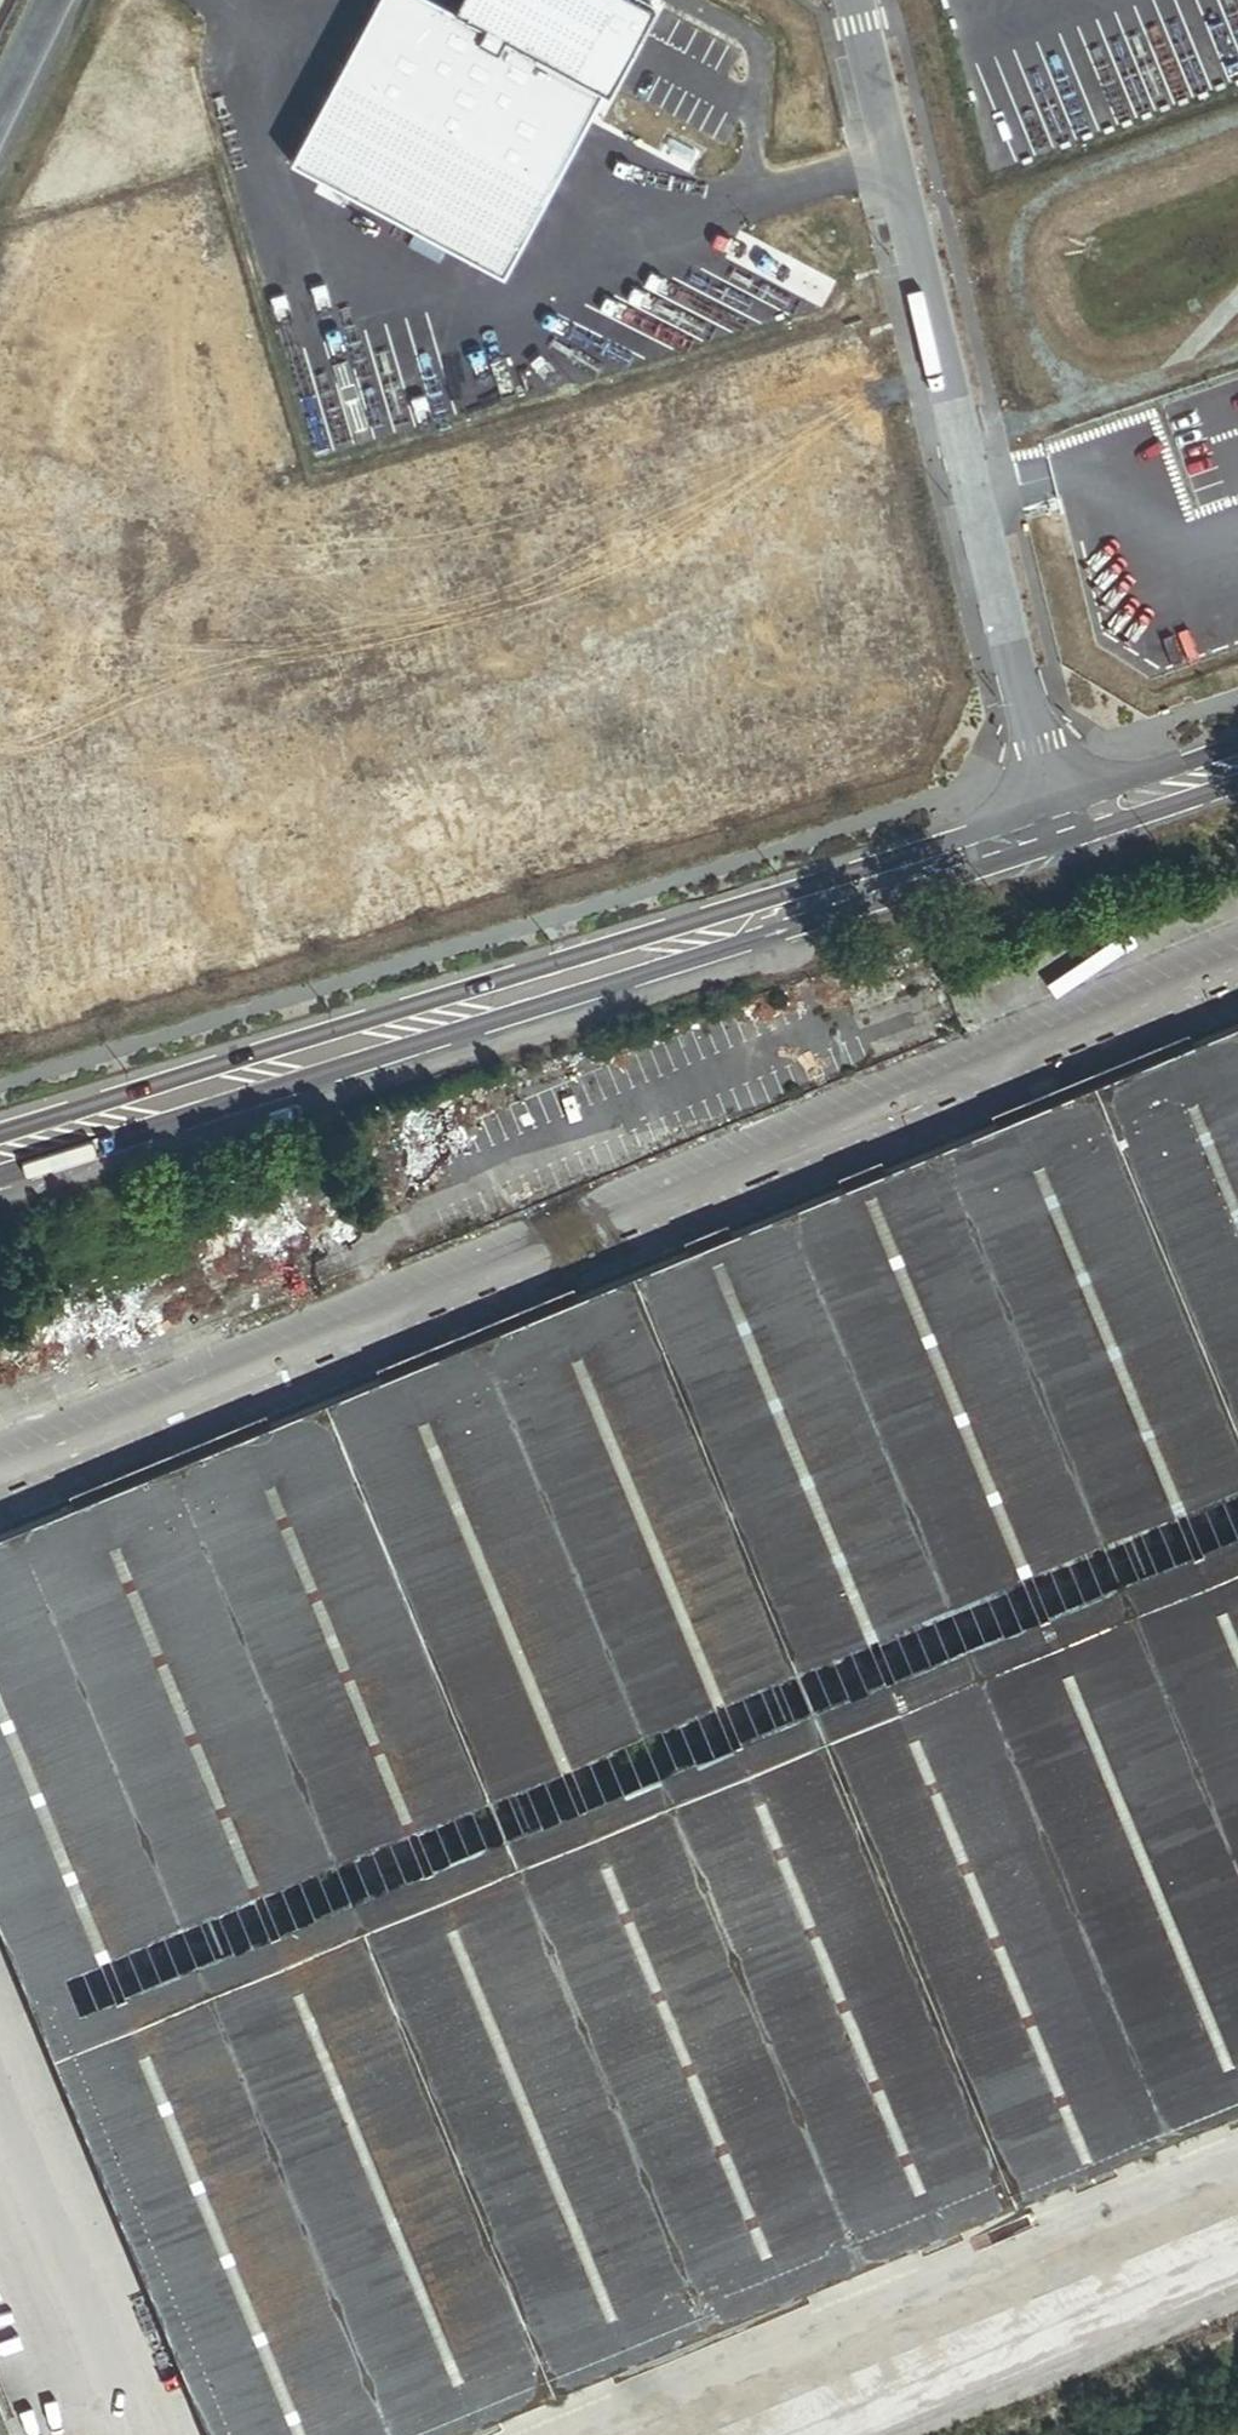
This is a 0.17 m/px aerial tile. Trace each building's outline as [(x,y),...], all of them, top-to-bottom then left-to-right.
[(641,0),(454,0),(452,3),(446,0),(369,0),(286,158),(501,270),(598,85),(605,88),(649,4),(641,0)] [(0,1537),(0,1965),(193,2434),(470,2434),(1237,2119),(1237,1028),(0,1537)] [(0,2408),(0,2434),(11,2434),(0,2408)]
